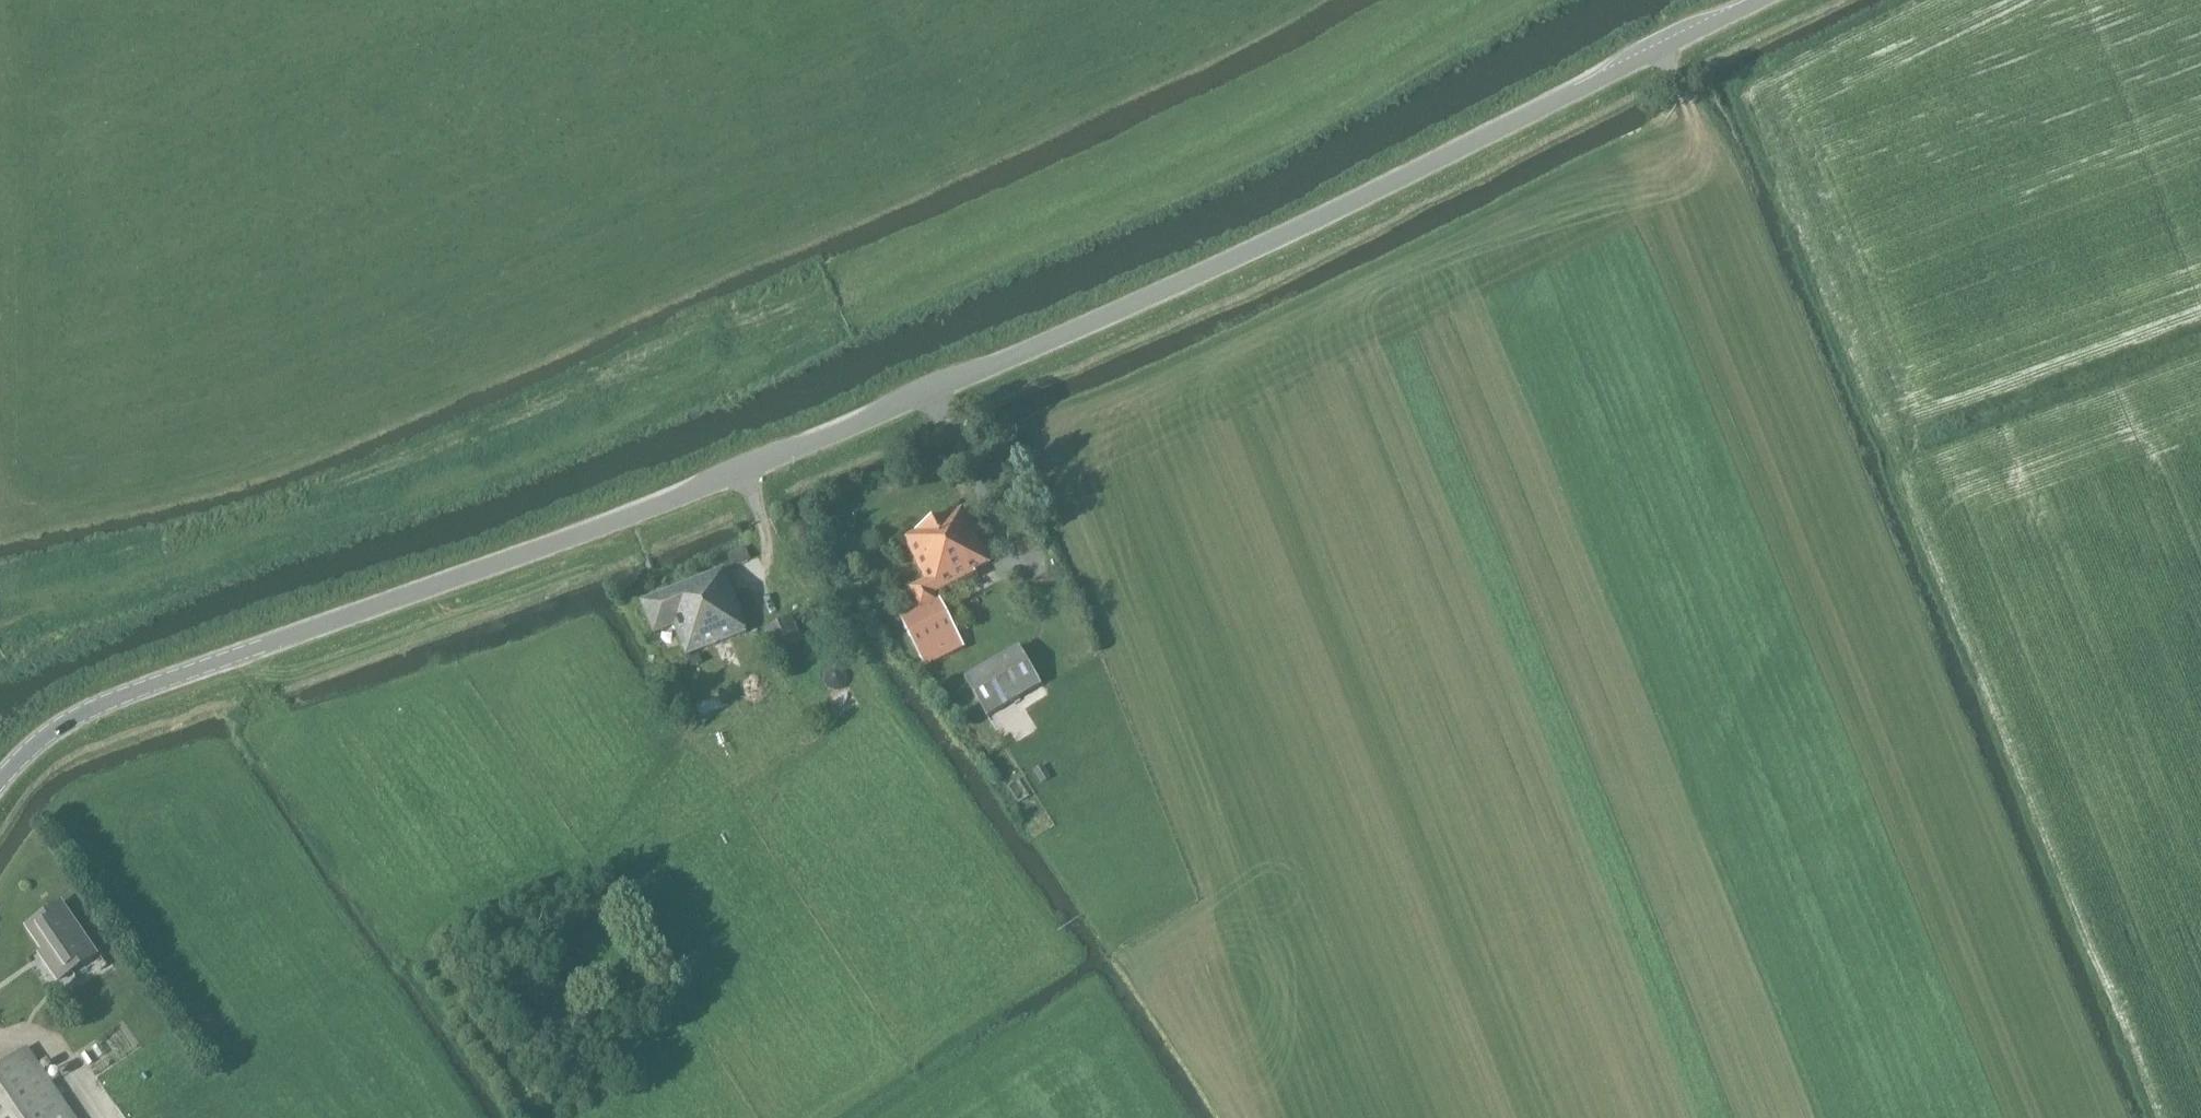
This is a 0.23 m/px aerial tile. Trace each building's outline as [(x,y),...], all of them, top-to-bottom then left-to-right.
[(907,588),(919,611),(938,601),(935,594),(973,575),(972,572),(988,564),(972,533),(975,531),(969,523),(967,524),(960,511),(903,540),(923,580),(907,588)] [(734,567),(751,560),(745,548),(729,555),(734,567)] [(744,634),(739,619),(741,619),(723,572),(639,604),(652,637),(673,628),(684,658),(744,634)] [(923,667),(962,648),(938,601),(919,611),(900,621),(923,667)] [(792,616),(766,629),(777,654),(804,640),(792,616)] [(1019,647),(965,679),(988,717),(1042,685),(1019,647)] [(843,689),(848,683),(848,675),(844,670),(836,666),(828,668),(824,674),(823,683),(828,688),(835,691),(843,689)] [(39,953),(59,981),(96,956),(60,903),(25,927),(42,952),(39,953)] [(25,1049),(0,1066),(0,1117),(72,1117),(25,1049)]
